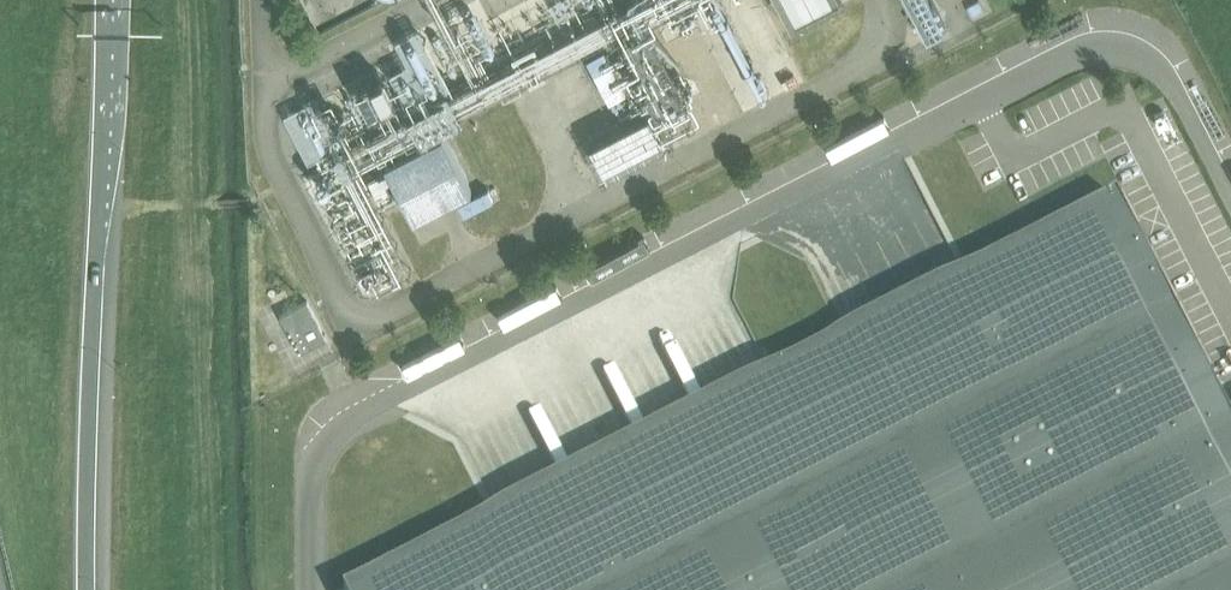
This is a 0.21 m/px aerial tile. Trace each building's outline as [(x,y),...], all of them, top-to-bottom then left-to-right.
[(796,27),(802,24),(798,17),(831,0),(782,0),(796,27)] [(928,37),(943,29),(928,0),(909,0),(928,37)] [(979,0),(978,0),(967,6),(972,15),(984,9),(979,0)] [(472,189),(442,132),(386,161),(416,219),(472,189)] [(350,589),(1230,589),(1230,419),(1117,198),(350,589)] [(327,337),(307,300),(280,314),(300,351),(327,337)]
